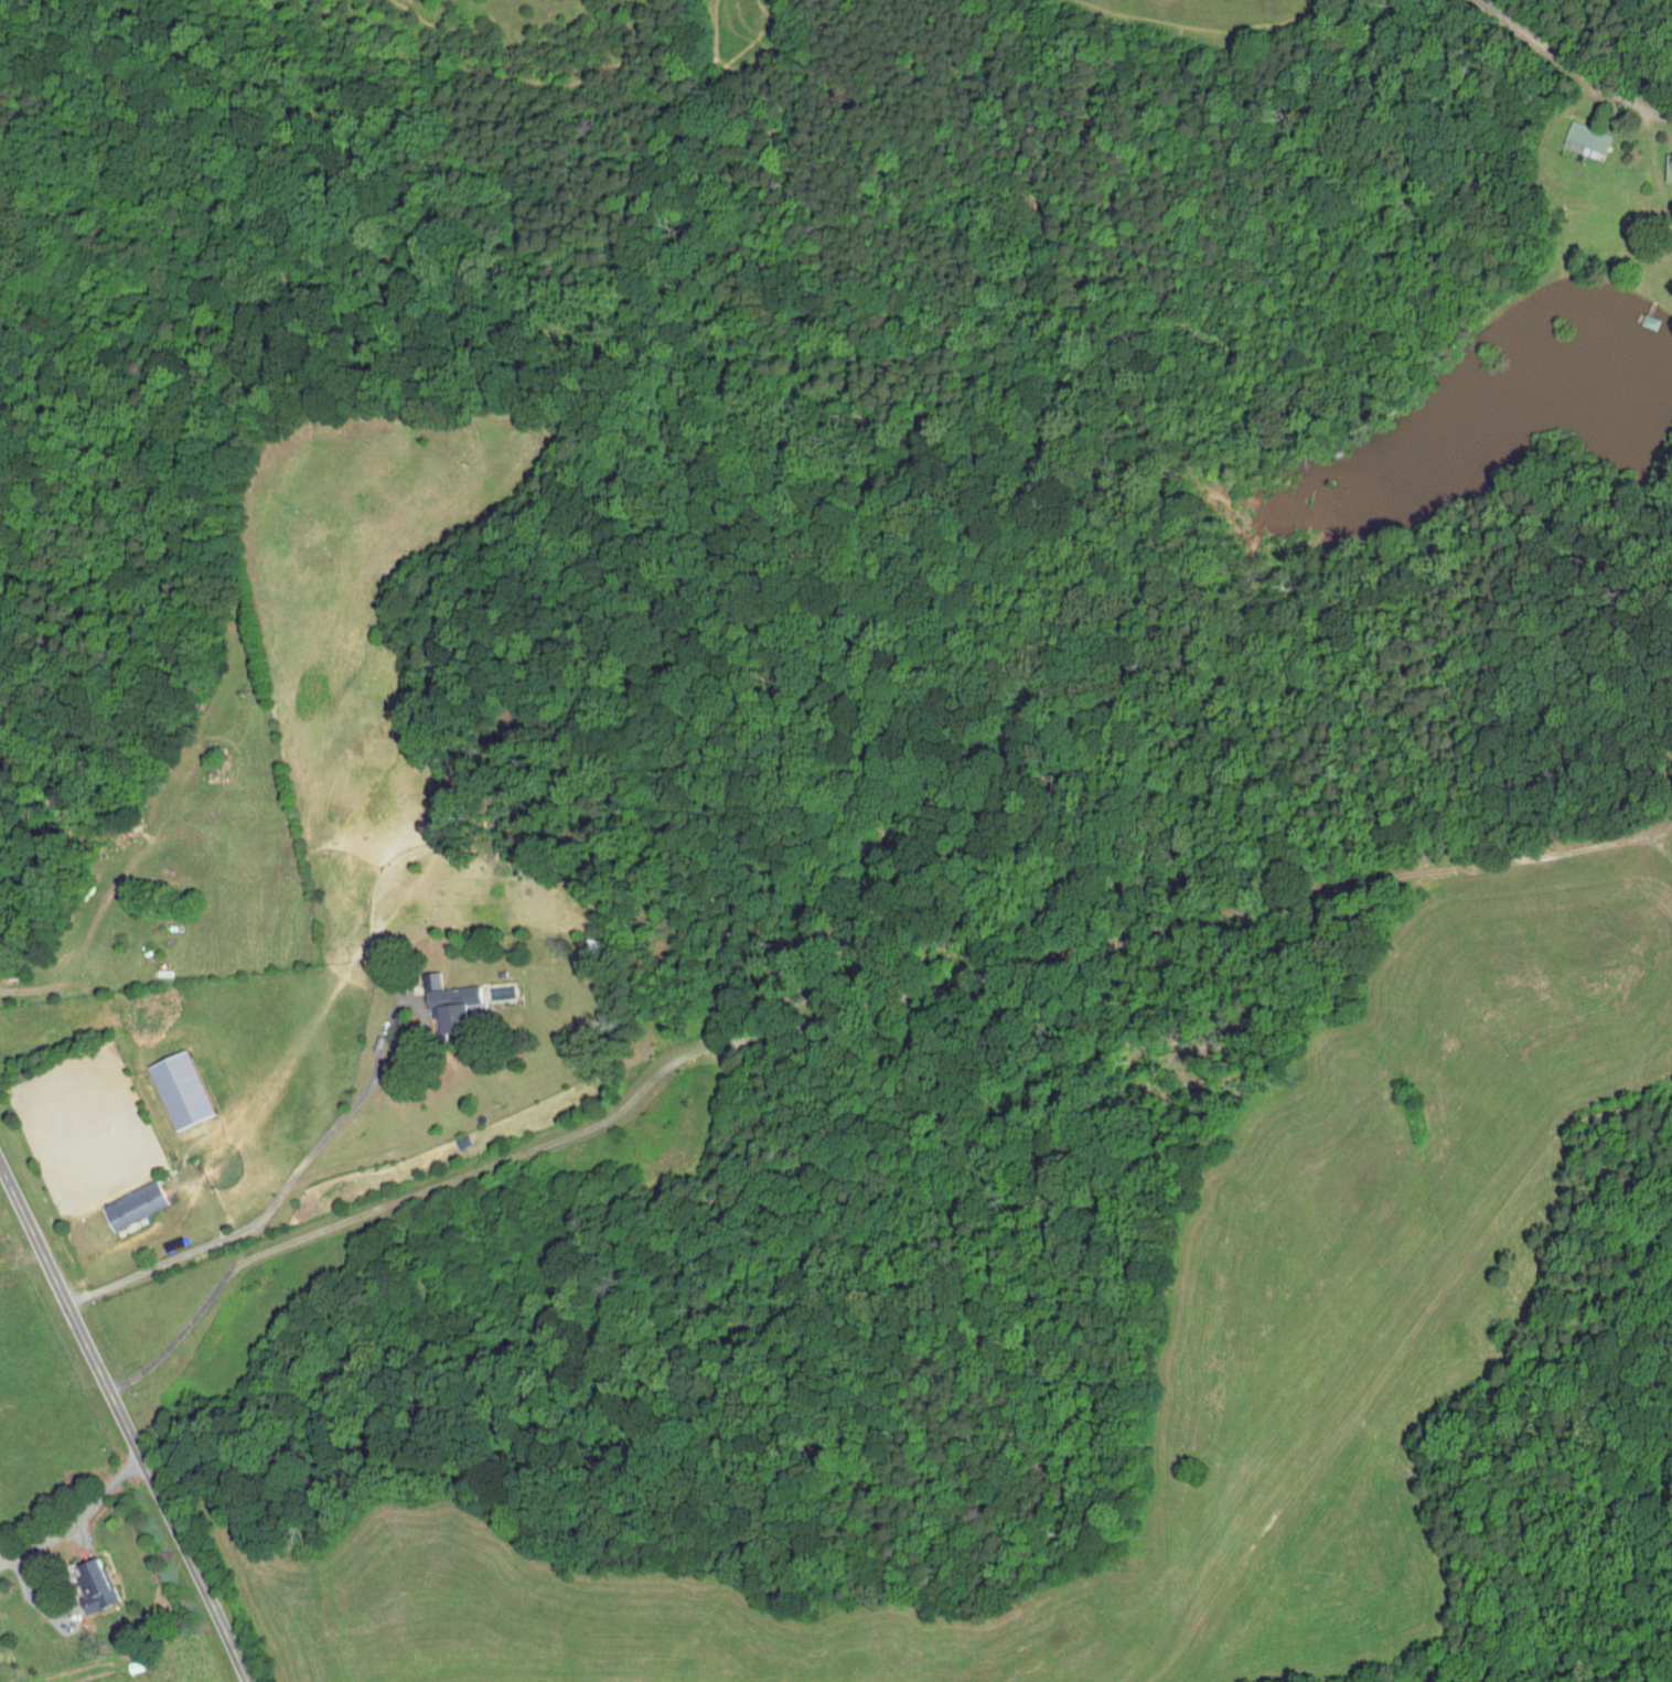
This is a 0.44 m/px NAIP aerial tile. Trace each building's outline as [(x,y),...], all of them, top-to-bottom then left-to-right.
[(1602,161),(1612,135),(1572,119),(1561,146),(1602,161)] [(512,982),(441,989),(440,972),(423,974),(426,1006),(436,1005),(439,1034),(471,1031),(469,1019),(486,1017),(485,1004),(514,1001),(512,982)] [(176,1131),(215,1115),(189,1050),(149,1066),(176,1131)] [(113,1231),(168,1205),(156,1179),(101,1205),(113,1231)] [(118,1600),(98,1555),(72,1566),(84,1593),(78,1596),(86,1614),(118,1600)]
